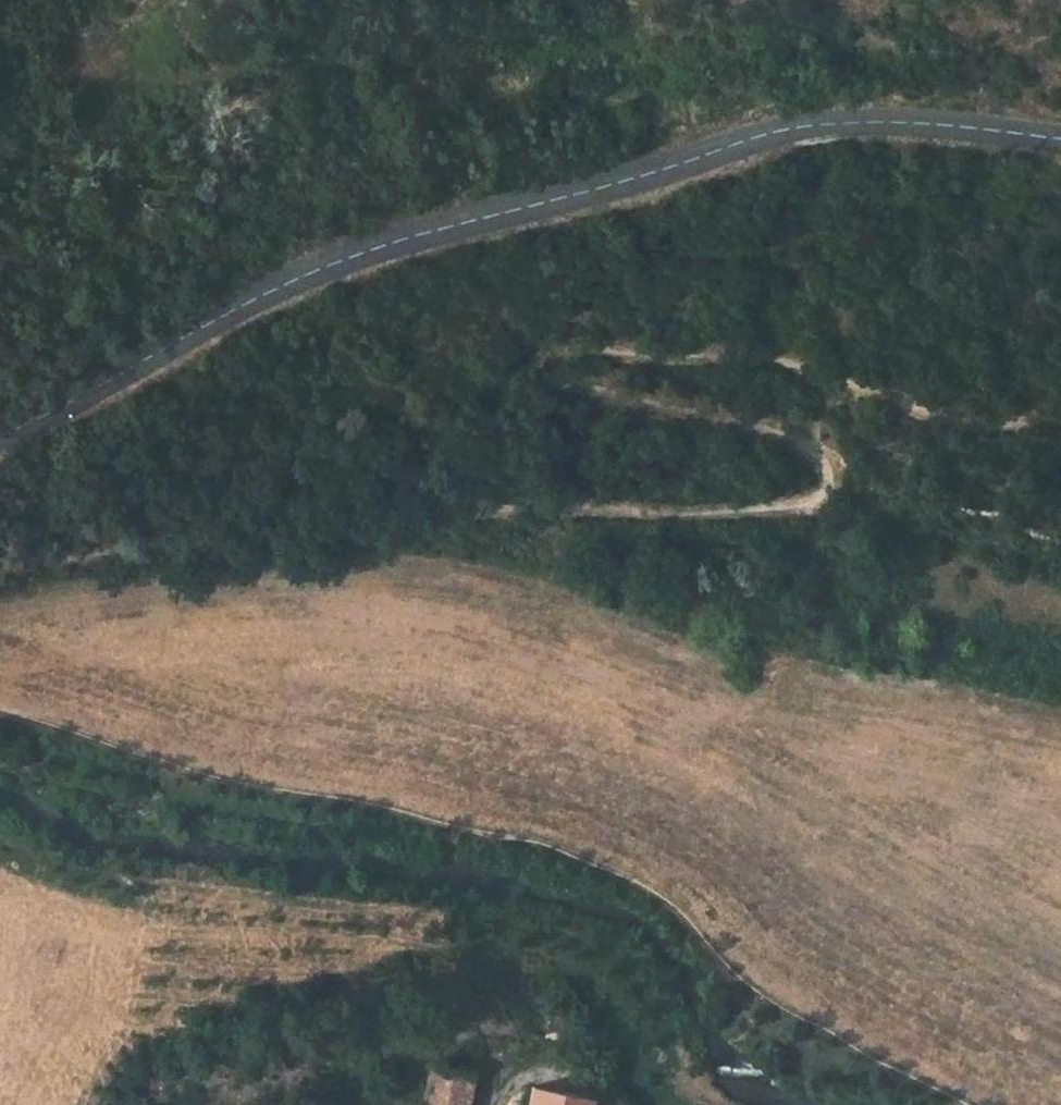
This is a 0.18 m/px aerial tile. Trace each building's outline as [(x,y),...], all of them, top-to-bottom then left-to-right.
[(593,1070),(538,1058),(533,1085),(589,1097),(593,1070)] [(474,1073),(432,1064),(424,1104),(468,1104),(474,1073)] [(533,1085),(528,1104),(591,1104),(592,1097),(589,1097),(533,1085)]
